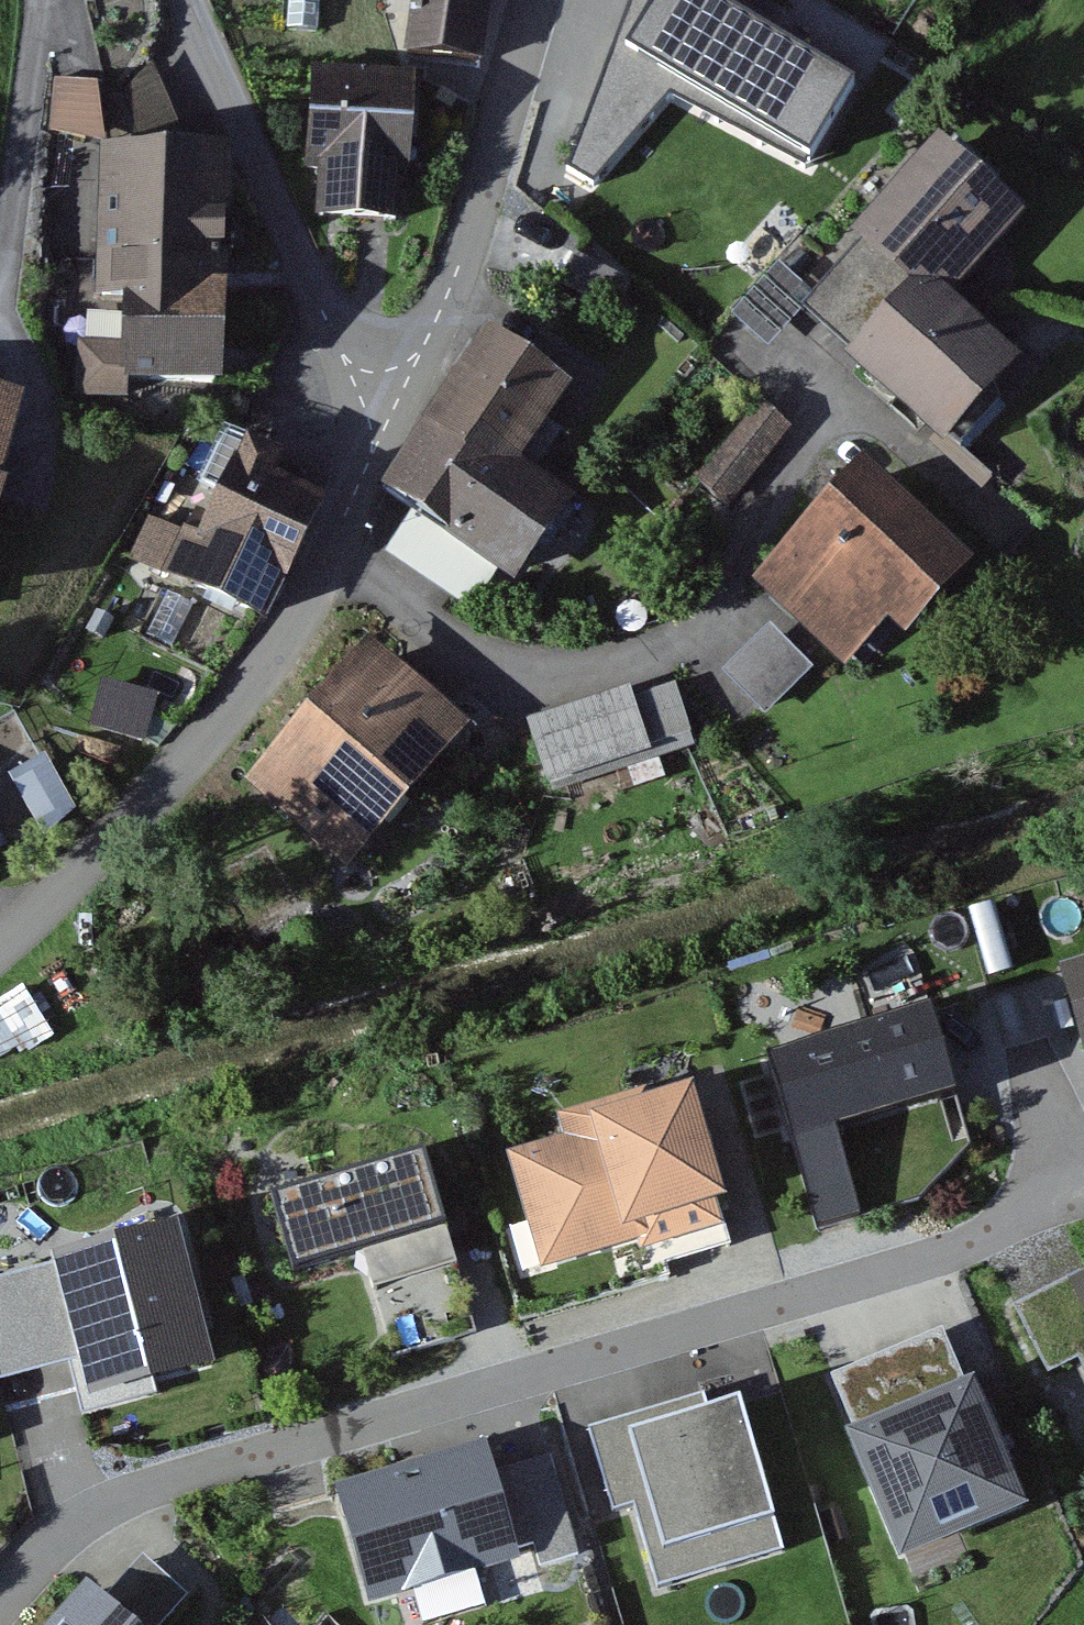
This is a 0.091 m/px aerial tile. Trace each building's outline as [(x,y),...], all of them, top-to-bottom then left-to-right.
[(498,19),(499,0),(421,0),(420,12),(498,19)] [(675,104),(808,191),(859,113),(749,42),(768,11),(748,0),(634,0),(570,168),(596,178),(675,104)] [(63,107),(110,111),(115,57),(68,53),(63,107)] [(323,240),(406,243),(412,97),(329,94),(323,240)] [(235,174),(117,174),(117,419),(235,419),(235,174)] [(856,270),(917,321),(940,340),(1013,255),(930,184),(856,270)] [(850,400),(950,485),(1018,406),(940,340),(917,321),(850,400)] [(490,360),(385,513),(527,610),(584,528),(531,492),(580,421),(490,360)] [(707,446),(728,471),(800,409),(779,384),(707,446)] [(27,447),(0,442),(0,570),(3,571),(27,447)] [(984,602),(875,501),(772,611),(882,713),(984,602)] [(186,621),(253,657),(309,554),(242,517),(186,621)] [(354,897),(473,752),(371,669),(252,813),(354,897)] [(671,682),(528,725),(546,785),(689,742),(671,682)] [(1071,1003),(1083,1049),(1083,1000),(1071,1003)] [(951,1097),(925,1010),(765,1058),(791,1145),(951,1097)] [(561,1132),(567,1159),(516,1172),(545,1293),(736,1246),(707,1126),(645,1141),(638,1113),(561,1132)] [(442,1227),(419,1152),(267,1198),(290,1274),(442,1227)] [(82,1405),(210,1371),(171,1227),(45,1260),(47,1267),(0,1280),(0,1382),(71,1363),(82,1405)] [(842,1374),(876,1456),(985,1411),(952,1330),(842,1374)] [(854,1465),(909,1598),(1040,1544),(985,1411),(876,1456),(854,1465)] [(641,1539),(663,1616),(797,1579),(755,1428),(621,1464),(641,1539)] [(641,1539),(621,1464),(585,1474),(606,1549),(641,1539)] [(372,1624),(402,1624),(525,1585),(488,1472),(338,1521),(372,1624)] [(84,1583),(46,1624),(130,1624),(84,1583)]
